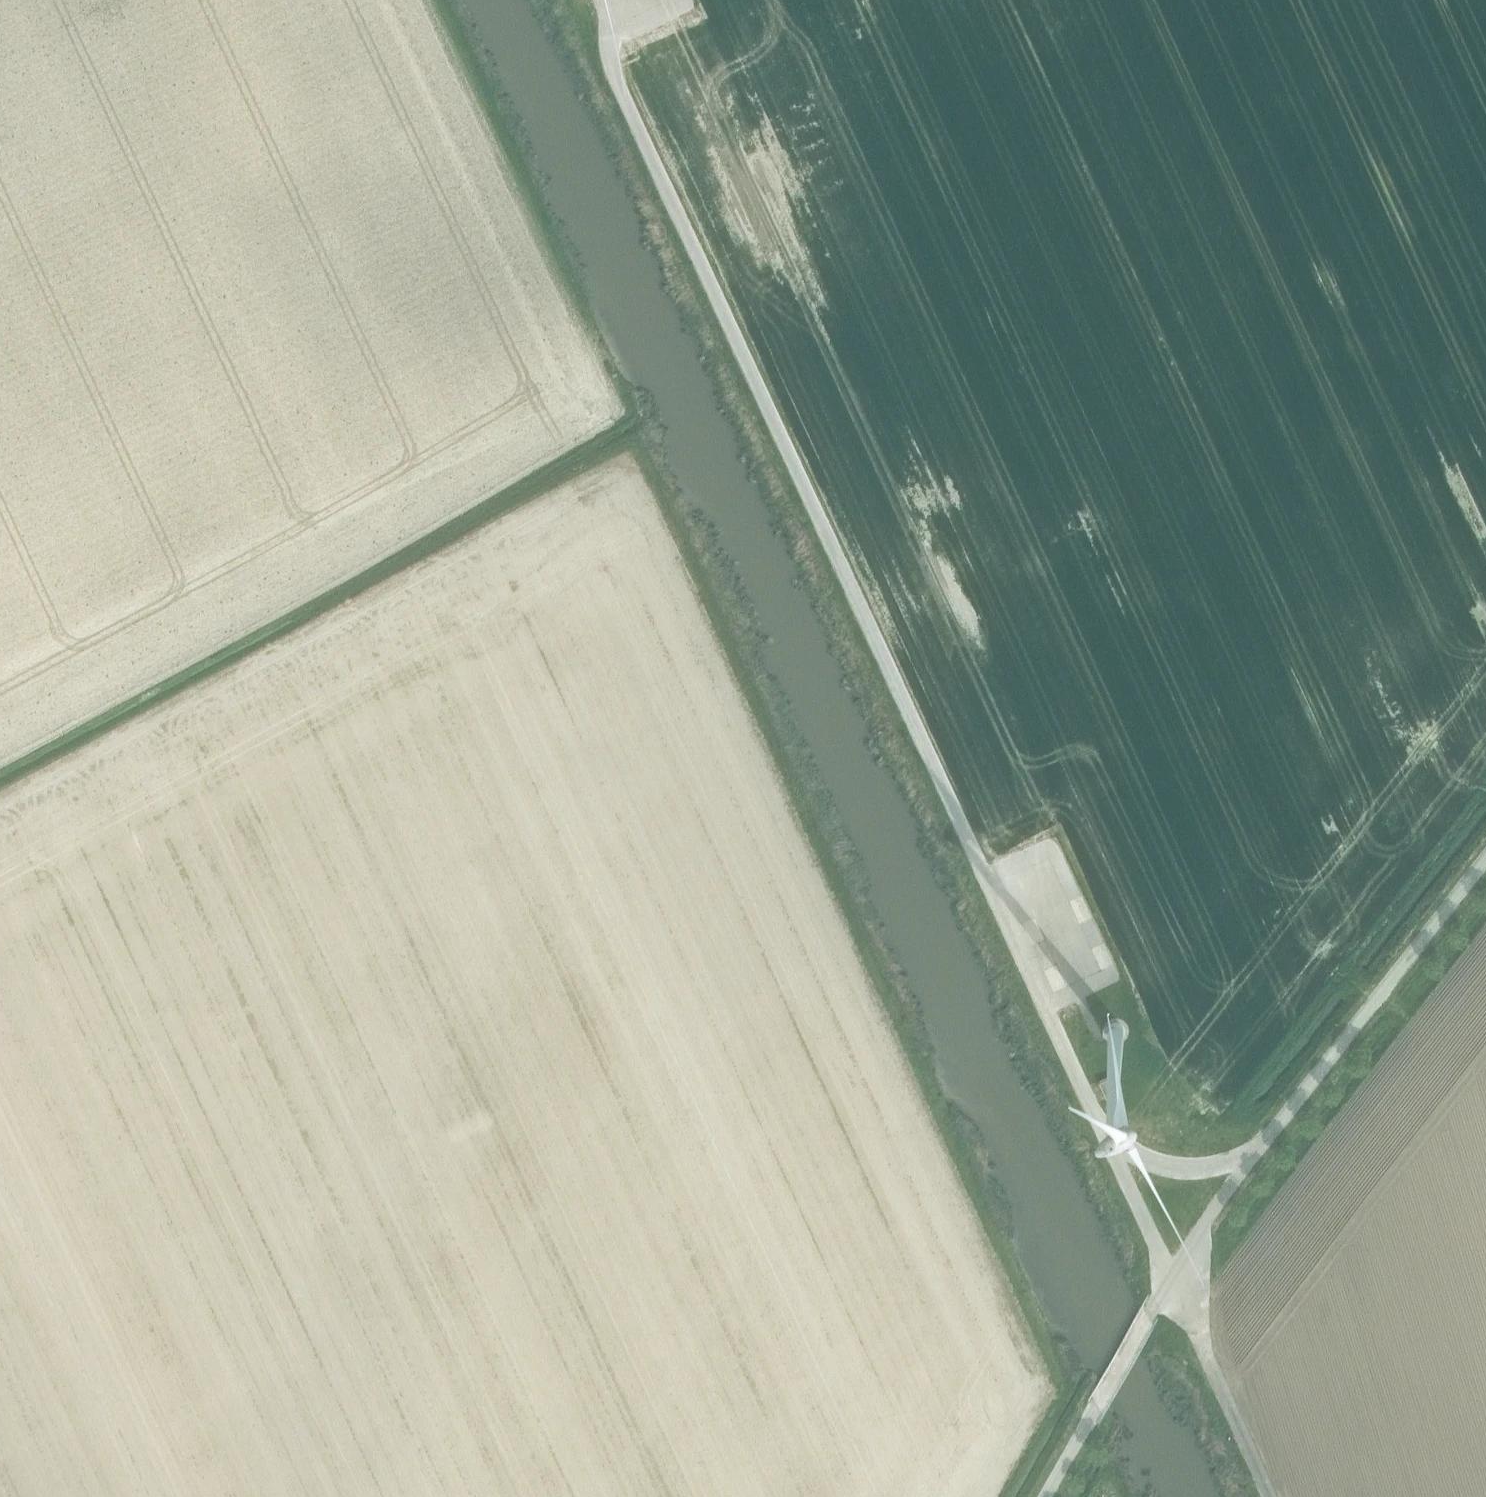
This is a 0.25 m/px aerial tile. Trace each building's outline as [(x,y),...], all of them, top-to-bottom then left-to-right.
[(1099,1080),(1107,1098),(1118,1093),(1110,1075),(1099,1080)]
